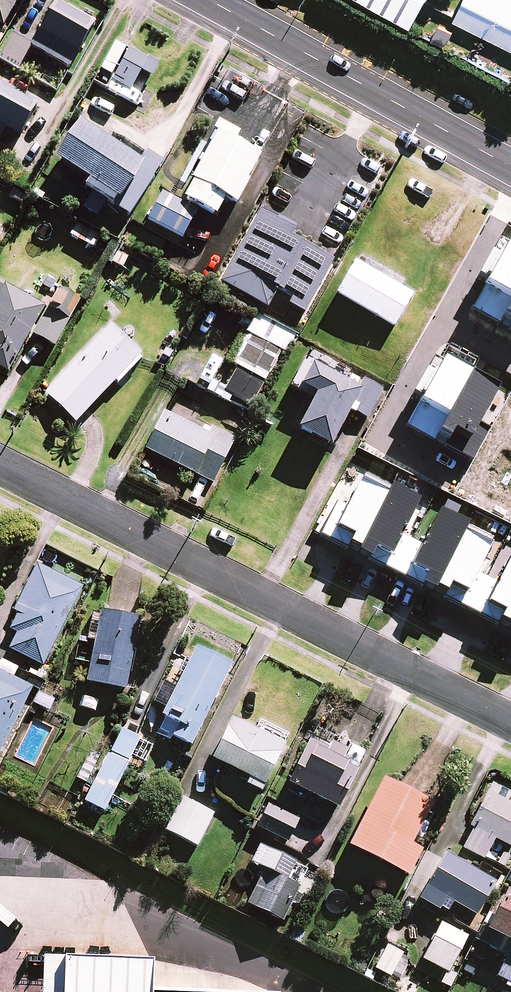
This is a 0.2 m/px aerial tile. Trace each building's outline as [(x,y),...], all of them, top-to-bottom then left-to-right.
[(4,25),(17,0),(0,0),(0,23),(4,25)] [(69,68),(98,16),(82,7),(78,13),(56,0),(30,46),(69,68)] [(413,28),(429,0),(364,0),(413,28)] [(457,25),(510,51),(510,0),(469,0),(457,25)] [(0,83),(0,136),(5,127),(19,135),(37,105),(0,83)] [(215,133),(182,197),(216,215),(225,198),(237,204),(248,181),(247,180),(260,156),(235,143),(239,134),(218,123),(213,132),(215,133)] [(152,174),(70,126),(45,168),(127,216),(152,174)] [(197,209),(162,191),(148,219),(182,237),(197,209)] [(294,229),(262,211),(221,285),(266,310),(276,292),(306,309),(333,259),(290,236),(294,229)] [(100,237),(76,224),(71,235),(94,248),(100,237)] [(131,253),(117,246),(108,266),(122,273),(131,253)] [(414,289),(357,258),(336,295),(393,327),(414,289)] [(7,373),(31,333),(53,346),(80,300),(60,288),(47,310),(0,282),(0,369),(7,373)] [(45,393),(75,422),(114,382),(117,385),(144,357),(110,325),(45,393)] [(282,348),(250,332),(234,364),(237,366),(224,391),(253,405),(282,348)] [(364,377),(358,389),(318,368),(322,361),(308,354),(290,389),(299,393),(302,387),(316,395),(298,430),(330,447),(350,409),(366,418),(383,387),(364,377)] [(202,431),(164,412),(146,450),(213,483),(235,439),(205,424),(202,431)] [(82,587),(36,566),(15,611),(19,613),(11,629),(17,632),(9,649),(44,666),(82,587)] [(125,689),(139,619),(102,612),(101,614),(93,612),(88,639),(79,637),(74,662),(90,665),(87,681),(125,689)] [(167,709),(162,718),(177,726),(172,736),(190,745),(231,664),(196,647),(190,659),(178,653),(153,702),(167,709)] [(34,689),(13,678),(19,667),(1,658),(0,661),(0,755),(34,689)] [(255,732),(232,720),(212,758),(250,777),(246,784),(260,791),(288,736),(260,722),(255,732)] [(364,766),(356,762),(361,753),(311,727),(307,736),(284,782),(341,811),(364,766)] [(140,738),(121,728),(85,801),(104,811),(140,738)] [(416,834),(423,838),(430,824),(424,822),(433,804),(383,779),(349,845),(408,876),(421,850),(410,844),(416,834)] [(490,783),(470,825),(474,827),(463,848),(484,858),(494,838),(510,847),(510,804),(502,800),(506,791),(490,783)] [(213,813),(181,797),(165,829),(197,846),(213,813)] [(299,819),(268,803),(256,826),(288,842),(299,819)] [(313,871),(260,845),(251,863),(264,869),(247,903),(283,921),(293,901),(297,903),(313,871)] [(494,882),(444,853),(433,872),(418,898),(468,927),(494,882)] [(505,890),(485,929),(510,941),(510,893),(505,890)] [(467,936),(441,923),(423,959),(448,972),(467,936)] [(404,952),(387,943),(374,969),(390,977),(404,952)] [(507,955),(497,976),(510,983),(510,957),(507,955)] [(155,962),(68,958),(67,991),(154,991),(155,962)]
